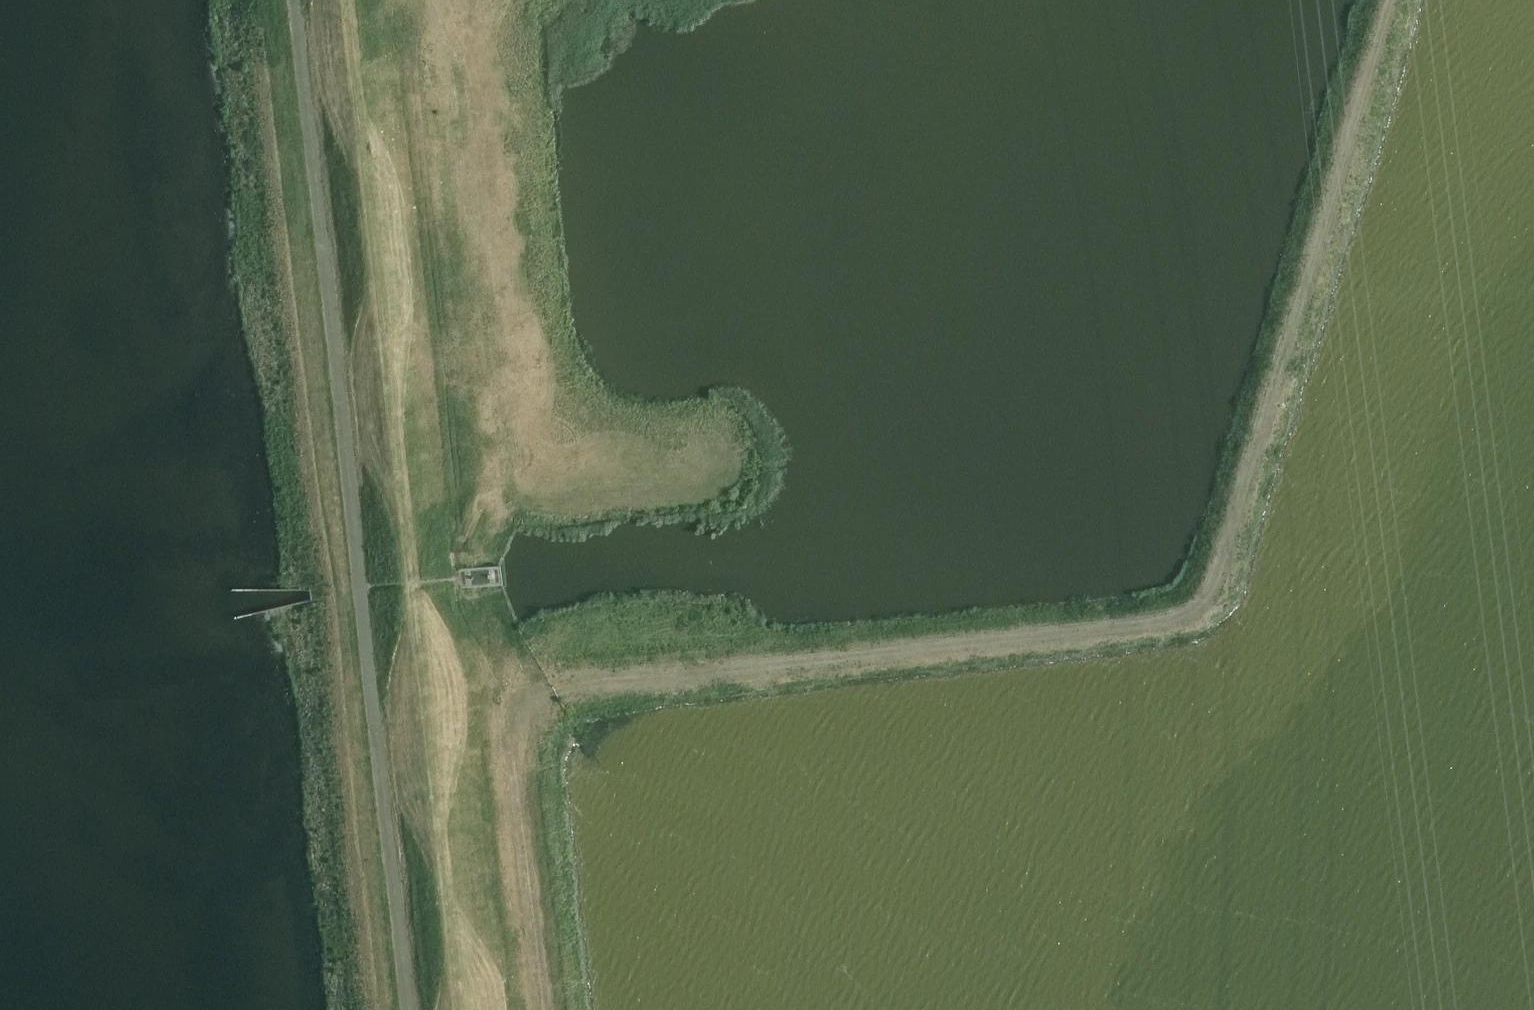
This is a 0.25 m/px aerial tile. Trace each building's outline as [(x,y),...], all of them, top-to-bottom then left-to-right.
[(500,575),(500,563),(498,564),(460,563),(460,584),(497,585),(500,585),(500,575)]
